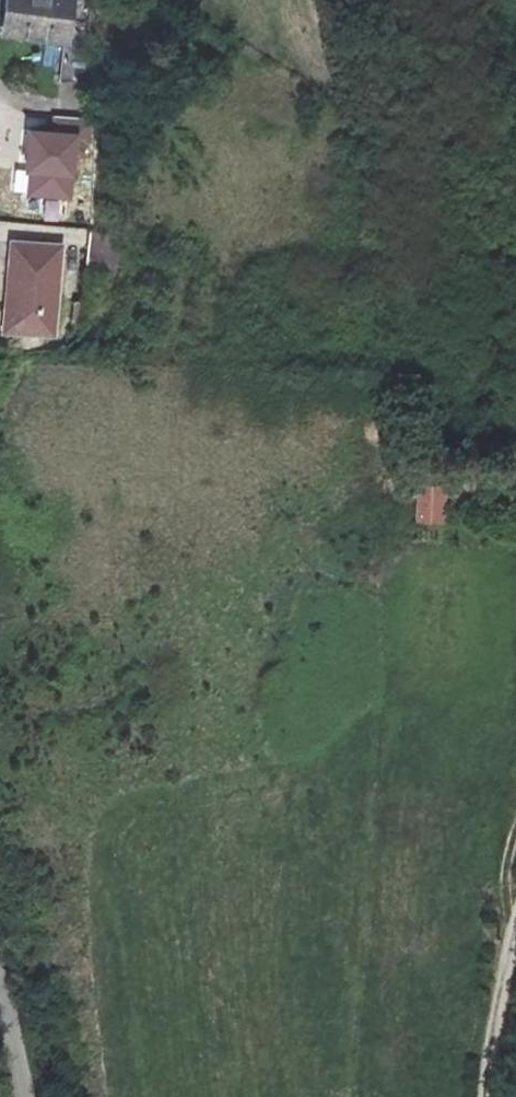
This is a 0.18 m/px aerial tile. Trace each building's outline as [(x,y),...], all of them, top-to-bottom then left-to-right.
[(71,45),(78,0),(1,0),(0,9),(0,36),(71,45)] [(41,71),(61,72),(62,47),(42,45),(41,71)] [(66,81),(100,85),(104,50),(71,45),(66,81)] [(100,85),(66,81),(64,89),(99,94),(100,85)] [(25,172),(32,173),(30,195),(71,199),(76,140),(91,142),(92,122),(54,119),(53,134),(28,132),(25,172)] [(11,242),(3,332),(55,337),(63,247),(11,242)] [(416,485),(415,525),(446,525),(447,486),(416,485)]
